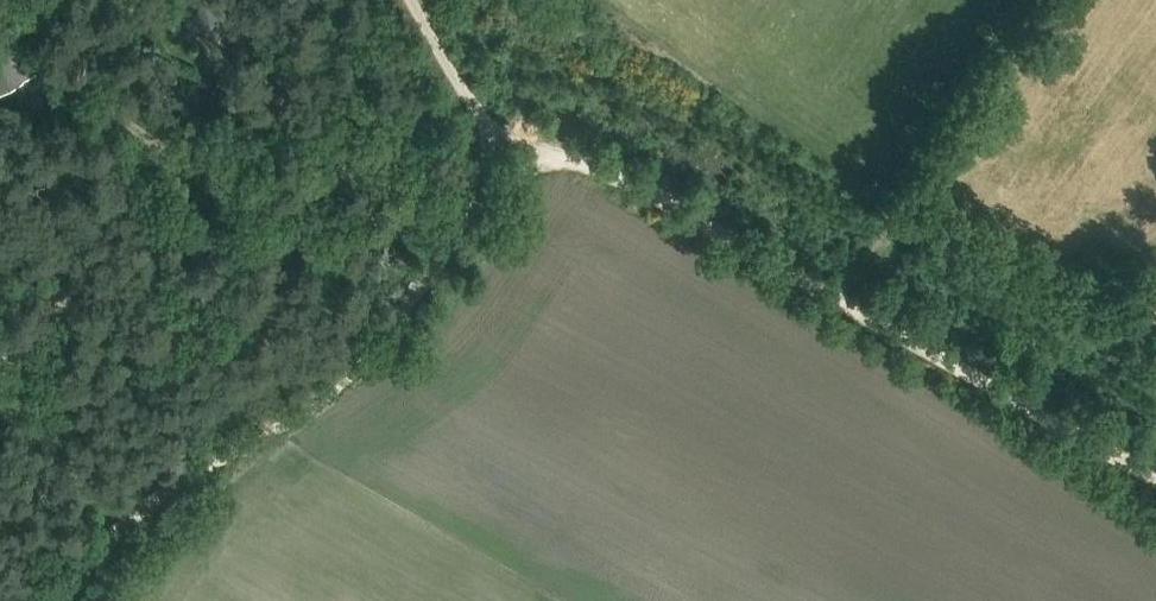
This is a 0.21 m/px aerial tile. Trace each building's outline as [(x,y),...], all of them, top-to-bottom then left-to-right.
[(240,26),(234,39),(246,44),(253,31),(240,26)] [(0,39),(0,91),(21,78),(0,39)]
